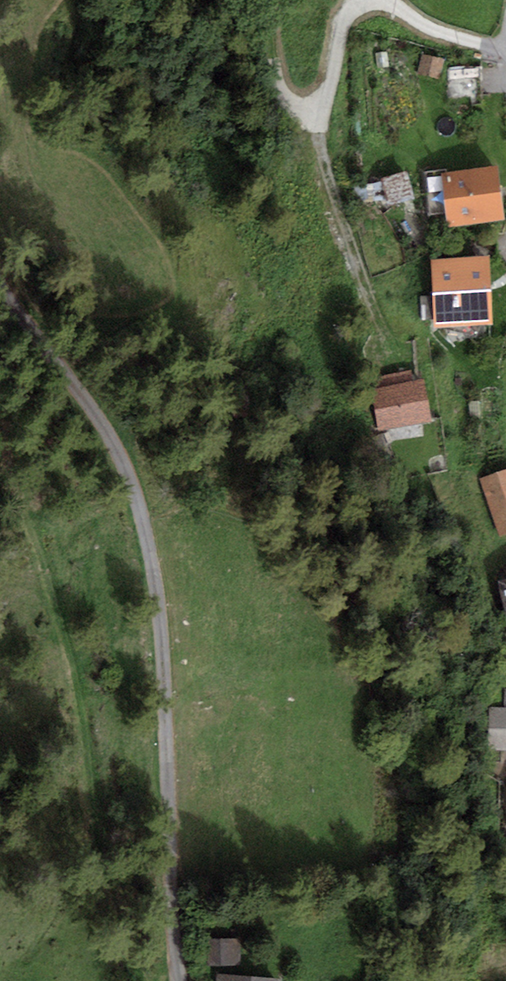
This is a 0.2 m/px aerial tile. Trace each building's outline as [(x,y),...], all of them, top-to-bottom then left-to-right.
[(444,60),(422,55),(416,76),(438,81),(444,60)] [(481,68),(448,70),(449,98),(470,97),(471,105),(483,104),(481,68)] [(498,169),(443,176),(442,171),(423,173),(428,210),(445,209),(446,230),(505,224),(498,169)] [(406,173),(379,182),(387,210),(414,204),(406,173)] [(455,259),(432,260),(433,329),(492,326),(490,260),(455,262),(455,259)] [(394,358),(366,363),(372,399),(377,398),(382,433),(432,424),(423,382),(412,382),(411,377),(397,378),(394,358)] [(479,481),(499,539),(505,536),(505,472),(479,481)] [(497,584),(505,621),(505,582),(497,584)] [(488,707),(487,752),(505,753),(505,689),(504,689),(503,709),(488,707)] [(239,939),(205,940),(206,967),(241,967),(239,939)]
